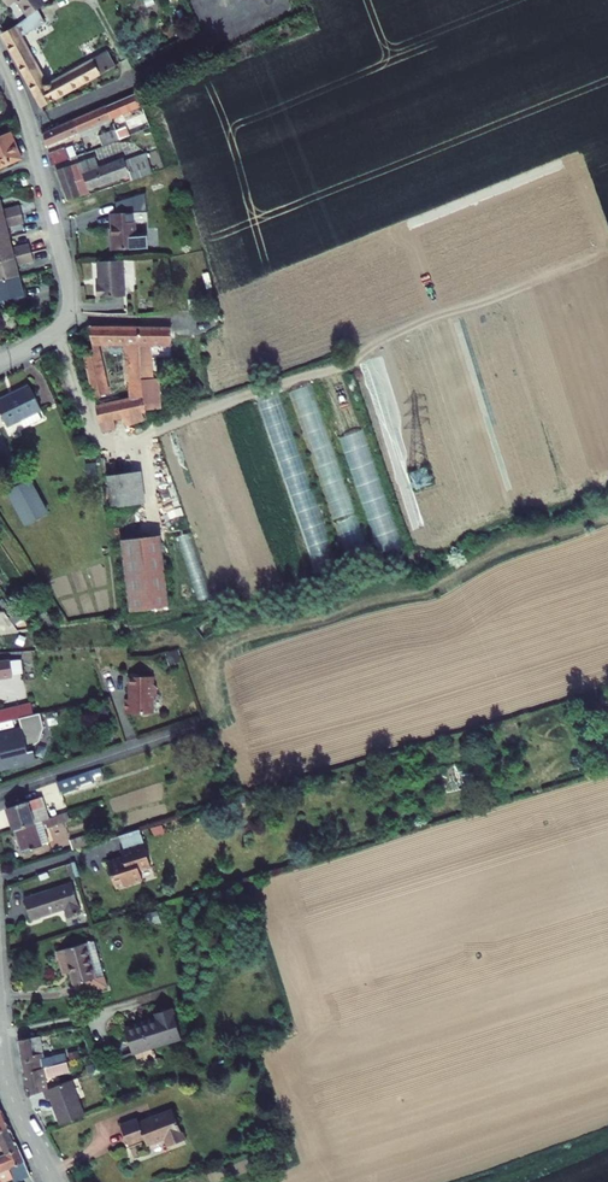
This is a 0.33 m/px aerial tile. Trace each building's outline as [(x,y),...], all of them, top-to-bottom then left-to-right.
[(28,17),(39,9),(46,4),(44,3),(48,0),(3,0),(8,6),(16,0),(28,17)] [(253,0),(230,0),(234,9),(253,0)] [(108,51),(51,83),(49,81),(46,81),(21,36),(46,23),(39,9),(28,17),(16,26),(2,34),(42,106),(115,65),(108,51)] [(107,112),(112,124),(142,112),(137,99),(107,112)] [(75,126),(80,138),(112,124),(107,112),(75,126)] [(75,126),(43,139),(48,151),(80,138),(75,126)] [(120,145),(127,142),(123,130),(116,134),(120,145)] [(21,159),(10,133),(0,138),(0,168),(21,159)] [(120,145),(116,134),(109,136),(113,147),(120,145)] [(57,170),(87,158),(83,145),(51,158),(53,171),(57,170)] [(130,184),(153,175),(146,156),(116,167),(116,165),(100,171),(96,162),(80,168),(90,194),(129,180),(130,184)] [(69,205),(91,197),(90,194),(80,168),(59,175),(69,205)] [(17,207),(14,197),(0,201),(0,212),(17,207)] [(17,207),(0,212),(0,233),(6,231),(3,219),(19,215),(17,207)] [(111,236),(111,250),(148,248),(147,233),(135,234),(134,212),(111,213),(112,236),(111,236)] [(6,231),(0,233),(0,253),(27,246),(25,236),(8,241),(6,231)] [(27,246),(0,253),(0,274),(17,270),(13,259),(30,255),(27,246)] [(122,260),(98,261),(99,284),(96,285),(97,298),(124,296),(122,260)] [(3,315),(21,310),(19,302),(25,300),(17,270),(0,274),(0,308),(1,307),(3,315)] [(173,332),(140,333),(139,333),(140,350),(143,384),(145,395),(145,398),(159,396),(156,365),(151,365),(149,348),(174,347),(173,332)] [(90,333),(89,334),(94,354),(86,355),(98,403),(110,400),(99,349),(126,349),(130,385),(134,404),(101,413),(105,428),(151,415),(146,401),(145,398),(145,395),(143,384),(140,350),(139,333),(90,333)] [(310,386),(302,388),(302,423),(305,433),(305,434),(312,459),(312,449),(343,558),(362,552),(363,552),(317,393),(318,412),(310,386)] [(0,402),(0,409),(9,426),(22,418),(25,425),(44,415),(40,408),(29,387),(0,402)] [(9,426),(0,409),(0,431),(9,426)] [(302,453),(303,534),(313,572),(316,572),(334,567),(302,453)] [(142,473),(106,478),(111,510),(146,506),(142,473)] [(29,480),(8,492),(26,524),(47,512),(29,480)] [(396,531),(375,536),(379,551),(399,547),(396,531)] [(161,537),(122,542),(131,614),(170,609),(161,537)] [(36,618),(43,627),(56,625),(47,611),(36,618)] [(7,616),(3,618),(11,629),(15,627),(7,616)] [(25,676),(21,662),(0,665),(0,680),(25,676)] [(132,716),(158,715),(158,700),(160,700),(162,696),(162,687),(159,684),(157,684),(156,677),(136,677),(137,701),(131,701),(132,716)] [(38,717),(34,704),(0,712),(0,726),(38,717)] [(1,735),(5,753),(32,747),(45,743),(50,730),(46,715),(38,717),(25,720),(27,729),(1,735)] [(32,747),(5,753),(6,756),(6,757),(5,758),(3,759),(3,761),(2,762),(4,770),(5,771),(7,771),(9,771),(16,769),(17,771),(39,765),(43,761),(42,755),(38,753),(34,754),(33,751),(45,743),(32,747)] [(90,776),(102,772),(100,767),(89,771),(90,776)] [(57,782),(60,791),(92,781),(90,776),(89,771),(57,782)] [(6,808),(14,829),(41,820),(46,819),(49,818),(42,796),(6,808)] [(46,819),(48,826),(69,819),(67,812),(49,818),(46,819)] [(44,828),(41,820),(14,829),(21,853),(42,846),(42,844),(48,841),(44,828)] [(152,867),(139,828),(119,835),(124,849),(120,850),(123,856),(107,861),(116,889),(143,880),(140,870),(152,867)] [(95,843),(91,833),(86,835),(89,844),(95,843)] [(70,840),(73,850),(89,844),(86,835),(70,840)] [(71,882),(24,897),(31,920),(64,909),(67,917),(81,913),(71,882)] [(93,940),(56,951),(60,964),(68,962),(70,972),(74,983),(83,981),(87,992),(107,986),(93,940)] [(68,962),(60,964),(63,974),(70,972),(68,962)] [(83,981),(74,983),(77,995),(87,992),(83,981)] [(156,1017),(125,1027),(134,1053),(181,1038),(172,1007),(155,1013),(156,1017)] [(18,1040),(24,1073),(65,1062),(67,1061),(65,1053),(44,1058),(40,1036),(18,1040)] [(43,1090),(46,1089),(44,1077),(68,1072),(65,1062),(24,1073),(28,1095),(43,1090)] [(93,1063),(86,1065),(89,1073),(96,1070),(93,1063)] [(61,1124),(85,1115),(71,1080),(46,1089),(43,1090),(47,1100),(51,1098),(61,1124)] [(0,1107),(0,1130),(9,1127),(0,1107)] [(138,1119),(121,1125),(128,1144),(144,1138),(147,1144),(165,1138),(168,1146),(185,1140),(173,1110),(139,1123),(138,1119)] [(0,1130),(0,1156),(19,1149),(9,1127),(0,1130)] [(19,1149),(0,1156),(0,1181),(1,1181),(12,1177),(14,1181),(15,1181),(31,1176),(19,1149)]
